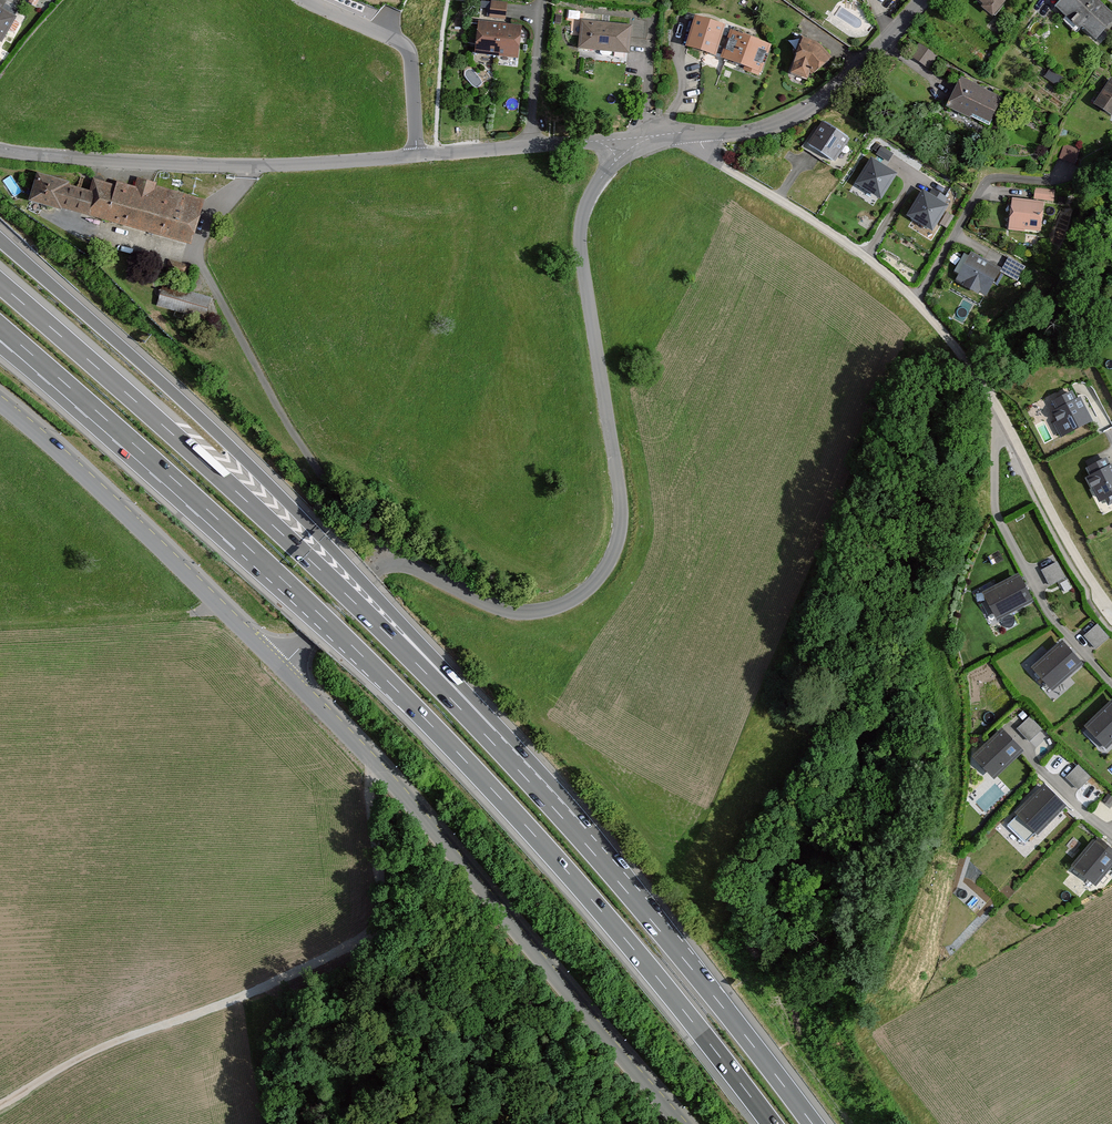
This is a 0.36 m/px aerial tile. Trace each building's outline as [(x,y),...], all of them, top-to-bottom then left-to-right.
[(985,4),(983,7),(995,17),(1008,0),(980,0),(985,4)] [(1058,6),(1082,27),(1084,24),(1101,39),(1111,27),(1111,8),(1103,0),(1064,0),(1058,6)] [(507,4),(490,2),(489,19),(506,21),(507,4)] [(3,41),(16,18),(0,9),(0,39),(3,41)] [(726,26),(696,17),(687,45),(718,54),(726,26)] [(632,25),(582,21),(580,50),(630,54),(632,25)] [(521,26),(479,22),(476,55),(518,59),(521,26)] [(772,43),(733,31),(724,58),(747,66),(745,70),(762,75),(772,43)] [(821,43),(805,38),(793,72),(810,79),(812,73),(815,74),(831,59),(821,43)] [(934,55),(916,44),(908,56),(926,67),(934,55)] [(1051,67),(1045,76),(1059,85),(1064,77),(1051,67)] [(1006,97),(963,77),(951,103),(995,122),(1006,97)] [(1097,103),(1111,112),(1111,78),(1097,103)] [(852,139),(822,121),(808,144),(839,162),(852,139)] [(1080,149),(1064,144),(1059,159),(1075,164),(1080,149)] [(872,152),(851,185),(883,205),(903,172),(872,152)] [(71,181),(39,172),(31,200),(64,209),(64,208),(193,242),(204,199),(157,186),(157,183),(139,178),(136,187),(119,182),(118,185),(94,179),(91,190),(70,184),(71,181)] [(953,204),(924,187),(907,217),(935,233),(953,204)] [(1056,191),(1035,188),(1034,199),(1055,201),(1056,191)] [(1046,202),(1014,199),(1011,229),(1043,232),(1046,202)] [(1003,268),(972,253),(959,280),(990,295),(1001,272),(1003,268)] [(1025,267),(1008,258),(1001,272),(1018,281),(1025,267)] [(188,265),(169,260),(166,269),(185,275),(188,265)] [(210,296),(163,284),(158,304),(205,316),(210,296)] [(1065,410),(1052,415),(1061,438),(1100,423),(1084,382),(1058,392),(1065,410)] [(1086,481),(1108,516),(1111,513),(1111,451),(1093,463),(1099,473),(1086,481)] [(1056,563),(1041,571),(1049,587),(1065,579),(1056,563)] [(1020,573),(984,593),(999,621),(1035,601),(1020,573)] [(1097,625),(1084,636),(1096,650),(1109,638),(1097,625)] [(1064,640),(1033,668),(1054,691),(1085,663),(1064,640)] [(1086,727),(1108,749),(1111,746),(1111,701),(1086,727)] [(1041,730),(1029,718),(1016,731),(1029,743),(1041,730)] [(1003,729),(972,758),(993,780),(1024,751),(1003,729)] [(1091,778),(1078,766),(1066,779),(1078,791),(1091,778)] [(1045,785),(1016,816),(1039,837),(1068,806),(1045,785)] [(1095,837),(1073,867),(1099,886),(1111,868),(1111,850),(1095,837)]
